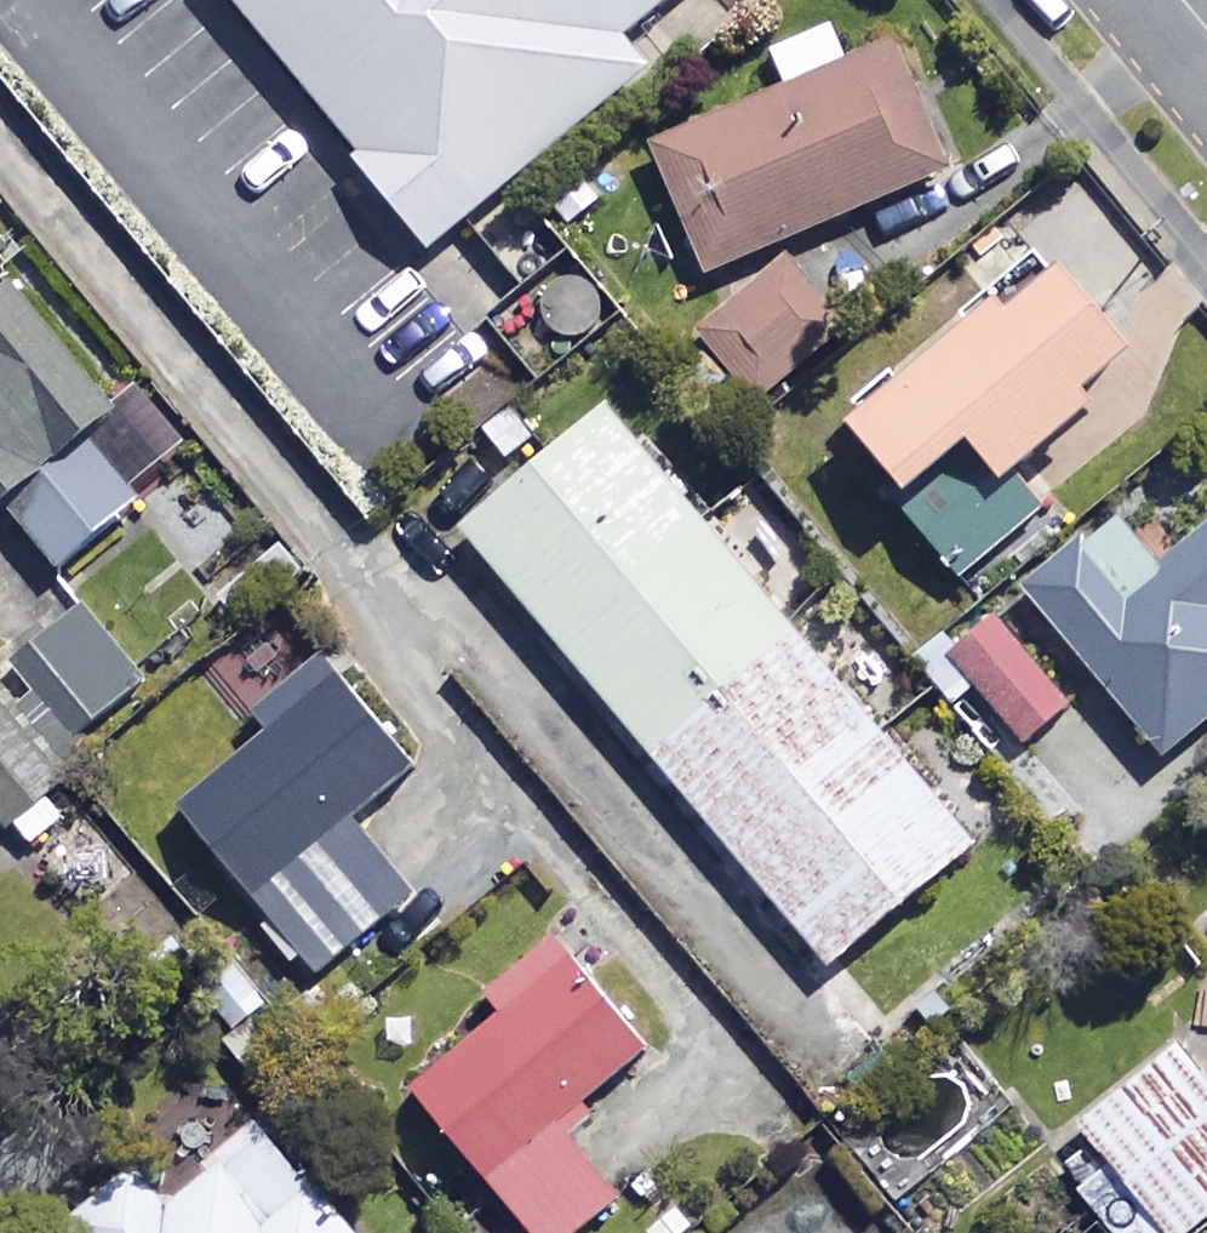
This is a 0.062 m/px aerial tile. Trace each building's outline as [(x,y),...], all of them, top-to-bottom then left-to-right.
[(436,222),(654,49),(636,26),(669,0),(259,0),(436,222)] [(826,21),(760,45),(777,93),(642,141),(691,275),(926,190),(878,56),(843,69),(826,21)] [(1110,350),(1037,267),(983,315),(975,305),(829,433),(884,494),(944,441),(982,484),(1069,407),(1059,396),(1110,350)] [(834,336),(783,268),(695,334),(746,402),(834,336)] [(5,273),(0,278),(0,503),(3,500),(56,566),(140,499),(129,485),(84,430),(114,407),(109,401),(5,273)] [(114,407),(84,430),(129,485),(184,441),(135,380),(109,401),(114,407)] [(553,639),(701,516),(606,403),(458,526),(553,639)] [(982,497),(948,457),(889,506),(951,580),(1032,513),(1004,479),(982,497)] [(1143,564),(1100,513),(1008,589),(1148,758),(1206,709),(1206,510),(1143,564)] [(638,741),(786,617),(701,516),(553,639),(638,741)] [(278,542),(212,594),(239,629),(305,577),(278,542)] [(138,684),(76,612),(29,653),(92,724),(138,684)] [(1065,706),(993,615),(943,654),(1016,746),(1065,706)] [(732,854),(880,730),(786,617),(638,741),(732,854)] [(415,762),(320,651),(249,711),(264,728),(173,804),(316,974),(415,891),(351,815),(415,762)] [(0,711),(0,828),(57,783),(0,711)] [(974,842),(880,730),(732,854),(826,965),(974,842)] [(545,940),(475,1001),(489,1017),(400,1095),(520,1232),(572,1232),(609,1201),(546,1128),(638,1047),(545,940)] [(1071,1124),(1088,1145),(1059,1169),(1112,1232),(1177,1232),(1206,1208),(1206,1088),(1169,1042),(1071,1124)] [(257,1118),(202,1163),(208,1170),(169,1202),(135,1162),(57,1226),(63,1232),(354,1232),(257,1118)]
